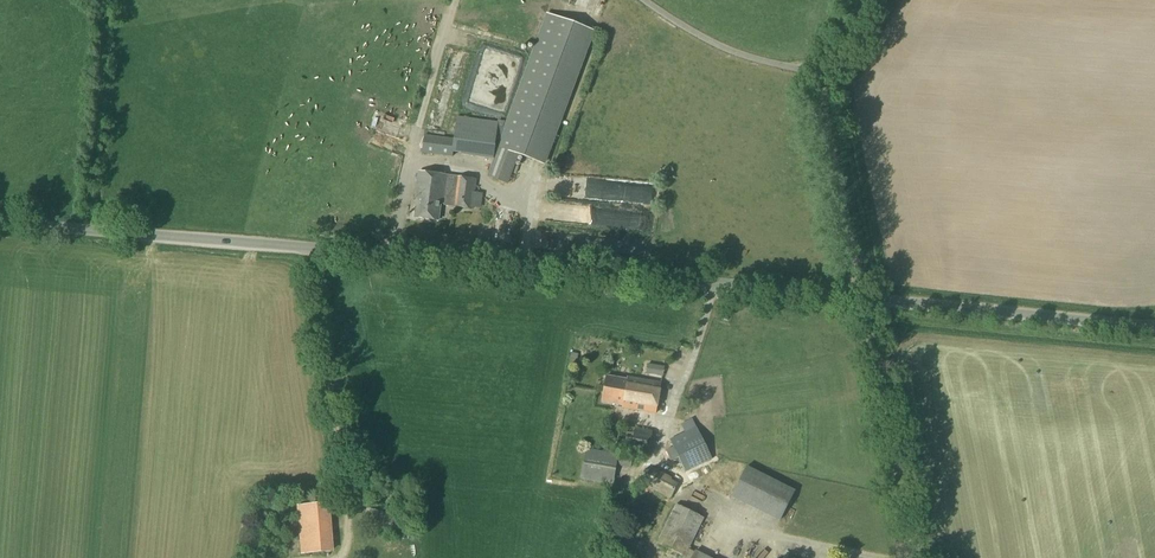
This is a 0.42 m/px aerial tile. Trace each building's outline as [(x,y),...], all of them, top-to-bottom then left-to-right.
[(500,142),(486,178),(507,185),(518,156),(545,166),(595,32),(546,14),(504,128),(497,126),(495,141),(500,142)] [(526,61),(492,48),(486,64),(520,77),(526,61)] [(451,92),(449,102),(462,106),(474,57),(457,53),(448,91),(451,92)] [(392,120),(389,125),(398,131),(401,126),(392,120)] [(434,135),(424,134),(422,154),(432,155),(434,136),(434,135)] [(454,138),(444,136),(442,156),(452,158),(454,138)] [(472,209),(475,180),(419,172),(415,200),(417,200),(415,218),(438,221),(438,220),(439,220),(441,203),(442,203),(443,206),(446,206),(454,207),(472,209)] [(487,203),(486,209),(499,211),(500,205),(487,203)] [(647,364),(646,374),(663,377),(664,367),(647,364)] [(605,377),(601,403),(621,406),(621,408),(628,410),(639,411),(639,412),(654,414),(659,384),(645,381),(626,378),(626,380),(605,377)] [(648,457),(652,432),(619,426),(615,452),(648,457)] [(712,460),(696,427),(669,440),(673,448),(666,452),(670,461),(678,458),(685,473),(712,460)] [(629,468),(631,456),(585,449),(581,480),(613,485),(615,466),(629,468)] [(781,520),(797,490),(748,464),(732,494),(781,520)] [(672,478),(651,468),(649,472),(645,470),(638,484),(670,498),(677,483),(671,480),(672,478)] [(330,503),(297,506),(298,515),(331,513),(330,503)] [(688,550),(703,519),(674,504),(654,545),(680,557),(705,557),(688,550)] [(301,554),(334,552),(333,533),(299,536),(301,554)]
